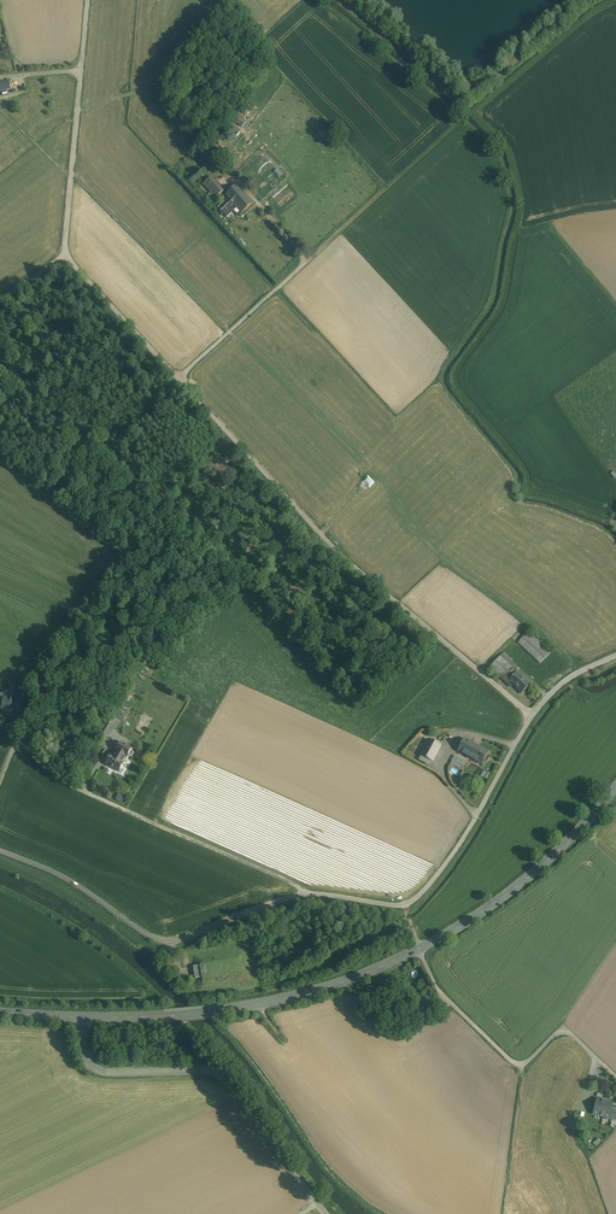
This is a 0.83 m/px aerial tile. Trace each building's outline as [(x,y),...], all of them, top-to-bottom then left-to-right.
[(182,81),(174,75),(170,79),(178,86),(182,81)] [(0,83),(0,91),(11,89),(9,81),(0,83)] [(246,122),(235,113),(231,118),(242,127),(246,122)] [(229,123),(225,128),(230,133),(235,138),(240,132),(229,123)] [(225,128),(214,140),(219,145),(230,133),(225,128)] [(223,152),(214,144),(210,149),(219,157),(223,152)] [(223,191),(211,177),(204,184),(215,198),(223,191)] [(237,185),(226,195),(229,198),(234,204),(242,213),(252,203),(237,185)] [(229,198),(219,209),(226,217),(230,213),(228,210),(234,204),(229,198)] [(551,651),(529,631),(518,643),(540,664),(551,651)] [(512,668),(502,679),(504,680),(502,682),(505,685),(507,683),(510,686),(512,684),(509,681),(517,672),(520,669),(503,654),(500,657),(512,668)] [(512,668),(500,657),(490,667),(502,679),(512,668)] [(530,685),(517,672),(509,681),(512,684),(515,687),(522,694),(528,687),(530,685)] [(58,684),(39,679),(36,688),(55,694),(58,684)] [(18,687),(11,686),(7,700),(4,699),(2,708),(16,712),(18,702),(15,701),(18,687)] [(115,709),(111,715),(117,719),(120,712),(115,709)] [(118,721),(108,716),(97,735),(102,739),(105,735),(108,737),(118,721)] [(489,752),(479,747),(464,739),(458,750),(482,764),(489,752)] [(441,746),(429,740),(421,755),(433,761),(441,746)] [(132,749),(121,742),(116,751),(118,752),(115,757),(123,762),(126,757),(127,758),(128,755),(131,751),(132,749)] [(113,756),(111,755),(105,764),(110,767),(113,769),(118,772),(119,771),(124,763),(123,762),(115,757),(113,756)] [(455,755),(451,764),(463,768),(466,759),(455,755)] [(124,763),(119,771),(122,773),(127,765),(124,763)] [(489,779),(492,771),(485,769),(482,776),(489,779)] [(124,802),(125,795),(118,794),(117,800),(124,802)] [(200,966),(193,967),(195,979),(202,978),(200,966)] [(429,1001),(422,1005),(427,1014),(436,1009),(432,1001),(430,1002),(429,1001)] [(410,1004),(402,1009),(408,1019),(416,1014),(410,1004)] [(613,1110),(604,1102),(597,1110),(606,1118),(613,1110)] [(596,1146),(602,1141),(599,1138),(593,1143),(596,1146)]
